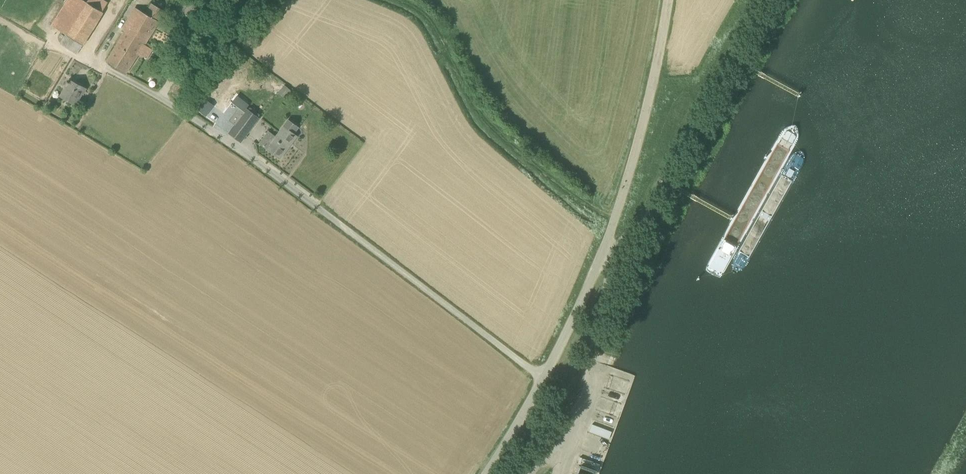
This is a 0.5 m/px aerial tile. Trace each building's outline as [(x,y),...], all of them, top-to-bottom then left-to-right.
[(102,12),(83,0),(66,0),(51,26),(64,34),(59,43),(78,54),(102,12)] [(191,5),(192,3),(188,0),(183,0),(178,9),(186,14),(191,5)] [(150,3),(144,13),(140,11),(107,61),(126,73),(159,22),(158,21),(164,11),(150,3)] [(76,105),(85,88),(69,81),(62,97),(76,105)] [(286,98),(292,91),(286,85),(280,92),(286,98)] [(205,115),(210,110),(201,103),(197,109),(205,115)] [(247,108),(235,125),(246,133),(258,116),(247,108)] [(280,159),(297,136),(298,135),(296,133),(300,127),(290,119),(284,126),(267,149),(280,159)] [(596,469),(576,462),(573,471),(581,473),(594,473),(596,469)]
